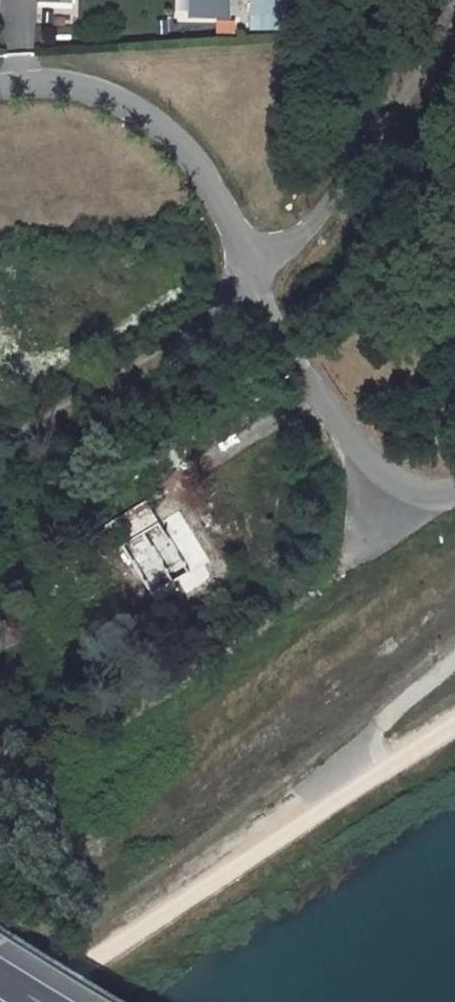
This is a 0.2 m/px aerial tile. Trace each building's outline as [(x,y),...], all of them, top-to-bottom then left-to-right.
[(192,20),(235,21),(236,0),(192,0),(192,20)] [(252,33),(297,33),(297,0),(252,0),(252,33)] [(218,21),(217,35),(238,35),(238,21),(218,21)] [(149,522),(112,547),(143,596),(180,570),(149,522)]
